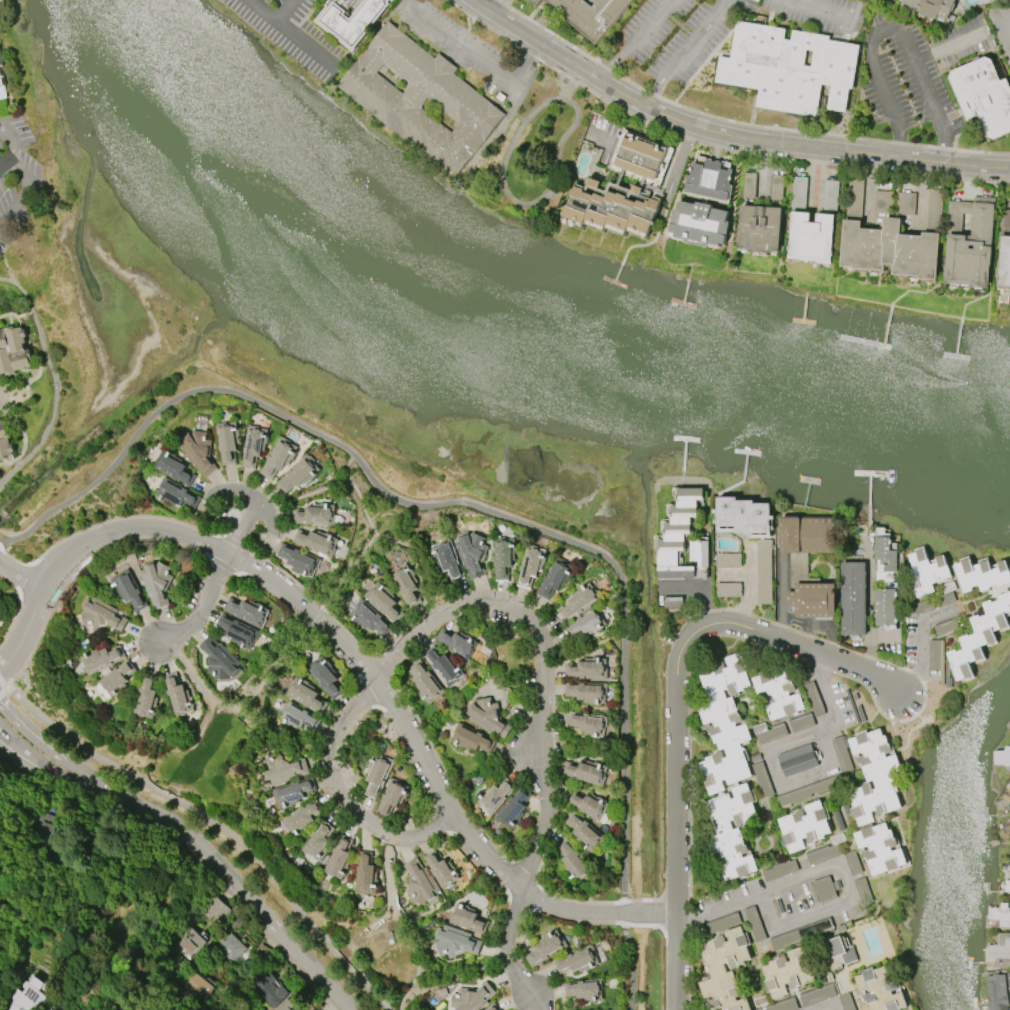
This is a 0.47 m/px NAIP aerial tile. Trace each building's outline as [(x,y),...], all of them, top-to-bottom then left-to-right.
[(350,21),(366,0),(392,0),(352,50),(317,22),(333,2),(345,12),(342,15),(350,21)] [(595,44),(542,0),(581,0),(591,8),(598,0),(633,0),(595,44)] [(901,1),(898,0),(954,0),(946,18),(945,18),(944,21),(935,17),(934,20),(918,14),(918,12),(917,11),(917,10),(900,3),(901,1)] [(388,22),(435,60),(439,55),(457,70),(454,75),(505,116),(454,180),(336,87),(388,22)] [(817,117),(756,107),(759,89),(715,82),(720,57),(731,59),(737,22),(785,30),(783,40),(791,41),(793,31),(830,37),(829,41),(860,46),(852,89),(849,88),(845,113),(828,110),(832,86),(822,84),(817,117)] [(8,99),(0,101),(0,54),(3,67),(1,67),(8,99)] [(1006,78),(1009,87),(1009,133),(993,140),(987,138),(978,117),(967,121),(949,79),(952,71),(985,57),(991,59),(1000,81),(1006,78)] [(653,181),(614,165),(627,131),(667,147),(653,181)] [(728,204),(681,193),(686,169),(690,170),(692,160),(695,161),(695,163),(703,165),(704,160),(706,160),(707,158),(711,159),(710,161),(715,162),(716,160),(719,161),(719,163),(721,163),(720,169),(728,171),(729,169),(733,169),(729,184),(732,185),(728,204)] [(741,198),(743,173),(755,174),(753,199),(741,198)] [(770,200),(772,175),(784,176),(782,200),(770,200)] [(792,210),(794,176),(808,177),(806,211),(792,210)] [(640,193),(652,198),(654,192),(664,196),(658,211),(656,211),(652,221),(654,222),(653,226),(651,225),(648,234),(628,226),(626,231),(607,224),(605,227),(585,219),(583,224),(564,217),(576,187),(584,190),(588,177),(600,182),(598,188),(606,191),(609,182),(632,191),(634,185),(642,188),(640,193)] [(839,181),(837,214),(823,213),(825,180),(839,181)] [(840,267),(844,221),(846,221),(849,180),(863,181),(859,229),(883,231),(884,218),(900,220),(899,235),(922,237),(922,233),(925,233),(928,189),(942,190),(935,280),(919,279),(919,277),(893,275),(894,264),(883,264),(883,271),(853,268),(840,267)] [(873,213),(874,191),(893,192),(892,214),(873,213)] [(897,192),(915,193),(913,215),(895,214),(897,192)] [(971,285),(944,283),(945,264),(946,264),(948,233),(947,233),(949,201),(974,203),(975,197),(994,199),(991,247),(993,247),(991,265),(990,265),(989,289),(970,287),(971,285)] [(696,202),(711,205),(710,208),(728,212),(726,222),(729,223),(724,244),(719,243),(718,246),(707,243),(706,247),(683,242),(684,239),(674,236),(674,234),(669,232),(674,210),(676,211),(678,201),(695,205),(696,202)] [(738,248),(741,205),(782,208),(779,251),(768,250),(768,253),(748,252),(749,249),(738,248)] [(1002,210),(1009,210),(1009,287),(997,286),(1002,210)] [(835,215),(831,264),(818,263),(819,261),(800,260),(801,259),(788,258),(788,255),(790,255),(794,211),(810,213),(810,223),(817,224),(818,214),(835,215)] [(5,373),(0,374),(0,332),(4,331),(4,329),(14,327),(14,329),(21,328),(22,330),(24,329),(26,337),(24,338),(25,343),(23,344),(24,351),(29,350),(31,359),(29,359),(31,367),(29,367),(29,370),(22,372),(21,370),(15,371),(15,374),(6,376),(5,373)] [(13,456),(0,460),(0,420),(1,420),(2,422),(5,421),(7,428),(9,428),(11,437),(9,438),(10,445),(13,444),(15,452),(12,453),(13,456)] [(222,466),(216,424),(226,422),(226,423),(236,422),(239,443),(237,443),(237,450),(235,451),(236,464),(222,466)] [(241,467),(248,425),(259,427),(258,428),(268,430),(268,435),(267,443),(266,443),(264,451),(261,450),(260,457),(257,456),(255,469),(241,467)] [(213,440),(209,459),(216,468),(205,477),(196,467),(179,446),(182,444),(179,440),(188,433),(191,437),(193,430),(207,432),(206,439),(213,440)] [(260,473),(281,437),(290,442),(289,443),(298,448),(294,454),(296,454),(292,460),(291,460),(287,467),(284,465),(281,470),(278,468),(272,480),(260,473)] [(153,466),(154,464),(152,462),(160,448),(168,452),(169,451),(176,455),(175,456),(182,460),(180,463),(185,466),(184,469),(195,475),(189,487),(185,484),(185,483),(177,479),(176,481),(171,478),(172,476),(153,466)] [(276,483),(307,454),(315,462),(313,463),(320,470),(316,474),(316,475),(311,480),(310,479),(304,485),(302,482),(298,486),(295,484),(285,493),(276,483)] [(164,478),(201,498),(194,510),(183,504),(180,509),(155,495),(164,478)] [(695,567),(695,579),(688,579),(688,578),(684,578),(684,580),(659,580),(659,540),(664,539),(664,523),(670,523),(670,506),(677,506),(677,489),(703,489),(703,499),(697,499),(697,517),(689,517),(689,533),(683,533),(683,551),(677,551),(677,567),(695,567)] [(717,532),(718,497),(735,498),(735,500),(753,501),(753,504),(770,504),(770,538),(750,538),(750,536),(738,536),(738,532),(717,532)] [(334,526),(292,523),(293,510),(306,510),(306,507),(313,507),(313,504),(335,505),(334,514),(335,514),(334,526)] [(834,518),(834,552),(780,553),(779,518),(834,518)] [(892,581),(876,581),(876,571),(877,571),(877,560),(876,560),(876,551),(874,551),(874,545),(876,545),(875,528),(884,528),(884,534),(889,534),(890,551),(896,551),(896,571),(892,571),(892,581)] [(331,559),(292,542),(297,529),(310,535),(311,532),(316,534),(318,531),(338,539),(334,549),(335,550),(331,559)] [(465,569),(456,542),(459,541),(458,536),(468,532),(469,535),(473,532),(486,538),(483,544),(489,547),(482,563),(486,575),(471,580),(467,568),(465,569)] [(495,580),(495,538),(505,538),(505,539),(516,539),(516,561),(512,561),(512,567),(509,567),(509,580),(495,580)] [(464,578),(452,583),(447,571),(444,572),(442,566),(439,567),(437,559),(435,560),(432,553),(433,552),(431,547),(444,542),(444,541),(450,539),(460,564),(459,564),(464,578)] [(757,540),(758,604),(772,604),(771,540),(757,540)] [(699,567),(699,561),(691,561),(691,541),(708,542),(708,567),(699,567)] [(282,543),(321,560),(317,569),(316,568),(312,578),(307,576),(306,577),(298,574),(299,573),(292,570),(293,567),(288,564),(288,562),(276,557),(282,543)] [(530,589),(517,586),(526,547),(547,551),(542,572),(538,571),(536,578),(533,577),(530,589)] [(951,577),(932,584),(935,592),(917,598),(914,590),(920,588),(908,556),(924,550),(930,566),(937,563),(935,559),(943,556),(951,577)] [(741,568),(741,554),(719,554),(719,568),(741,568)] [(549,600),(537,594),(557,557),(566,562),(566,563),(573,567),(572,569),(575,570),(569,581),(567,580),(564,586),(561,585),(558,591),(555,589),(549,600)] [(1005,560),(1009,574),(1009,583),(998,588),(997,585),(989,588),(990,591),(982,594),(978,585),(971,588),(972,590),(964,593),(953,565),(969,560),(972,568),(980,565),(979,563),(987,560),(991,570),(998,567),(997,563),(1005,560)] [(148,598),(144,583),(141,584),(140,581),(143,580),(140,571),(144,570),(143,565),(154,562),(155,567),(158,562),(171,568),(168,574),(174,577),(165,593),(169,605),(154,609),(150,597),(148,598)] [(409,610),(387,573),(397,567),(397,568),(406,563),(418,582),(414,584),(417,589),(415,591),(422,602),(409,610)] [(865,563),(866,635),(841,635),(841,563),(865,563)] [(128,569),(148,606),(135,613),(129,601),(127,602),(124,597),(122,599),(118,592),(116,593),(112,585),(113,584),(111,580),(119,575),(118,574),(128,569)] [(566,622),(559,610),(570,604),(568,601),(573,598),(571,595),(577,590),(576,589),(590,580),(602,599),(566,622)] [(956,602),(918,615),(914,604),(944,594),(941,586),(954,582),(956,589),(952,590),(956,602)] [(741,597),(741,583),(716,583),(716,597),(741,597)] [(381,610),(365,596),(371,590),(372,591),(378,584),(381,587),(383,585),(390,591),(389,592),(394,596),(392,599),(397,604),(396,606),(403,612),(396,620),(394,619),(393,620),(385,613),(384,615),(380,611),(381,610)] [(796,584),(835,584),(834,617),(796,617),(796,605),(787,605),(787,592),(796,592),(796,584)] [(875,589),(895,589),(895,625),(875,625),(875,618),(874,618),(874,614),(875,614),(876,601),(874,601),(874,596),(875,596),(875,589)] [(998,596),(1009,592),(1009,612),(1004,614),(1009,627),(993,633),(996,642),(988,645),(988,644),(980,647),(985,659),(977,662),(976,661),(969,664),(974,676),(965,680),(964,679),(957,681),(946,653),(955,650),(956,653),(964,650),(959,638),(968,635),(968,636),(975,634),(970,619),(978,615),(979,618),(986,615),(982,604),(991,601),(991,603),(999,600),(998,596)] [(93,597),(118,611),(116,614),(127,620),(121,632),(110,626),(93,631),(91,625),(84,627),(80,613),(86,611),(81,608),(87,598),(91,600),(93,597)] [(261,629),(223,610),(229,598),(241,603),(242,601),(248,604),(250,601),(256,604),(257,603),(264,607),(263,608),(268,610),(264,619),(266,619),(261,629)] [(361,598),(392,627),(383,637),(374,629),(372,631),(366,626),(365,628),(359,623),(358,625),(351,619),(353,618),(349,614),(355,608),(353,606),(361,598)] [(568,628),(579,621),(577,619),(590,611),(591,612),(594,609),(605,625),(599,629),(599,630),(594,634),(594,632),(588,636),(587,634),(585,635),(582,630),(573,636),(568,628)] [(216,626),(222,614),(259,632),(250,650),(244,647),(243,648),(237,645),(238,644),(230,640),(231,637),(226,635),(228,631),(216,626)] [(467,660),(434,640),(441,628),(454,636),(455,633),(459,635),(461,632),(477,643),(472,651),(473,652),(467,660)] [(199,647),(210,636),(219,645),(220,643),(240,663),(237,666),(241,670),(233,678),(229,674),(228,675),(228,681),(213,681),(213,674),(207,674),(207,655),(199,647)] [(125,657),(107,666),(110,672),(103,675),(101,670),(87,676),(83,667),(84,666),(80,657),(97,649),(98,652),(106,648),(108,651),(120,645),(125,657)] [(449,688),(423,655),(434,647),(442,657),(444,655),(448,660),(451,658),(464,675),(456,681),(457,682),(449,688)] [(726,780),(722,781),(725,790),(710,795),(707,788),(705,788),(701,777),(704,777),(699,764),(707,761),(706,758),(715,755),(715,754),(722,751),(724,759),(727,757),(724,748),(720,750),(717,743),(715,744),(711,734),(710,735),(707,728),(714,725),(713,722),(704,725),(699,710),(712,705),(706,687),(704,688),(698,672),(723,662),(725,669),(729,668),(725,659),(740,653),(743,661),(744,661),(748,671),(745,672),(750,685),(743,688),(744,690),(737,693),(738,694),(731,696),(728,689),(723,691),(727,700),(732,698),(739,716),(740,715),(743,722),(736,724),(737,728),(746,725),(751,739),(740,743),(752,776),(728,785),(726,780)] [(343,691),(333,700),(306,670),(322,655),(332,666),(331,667),(335,672),(333,674),(337,679),(335,681),(343,691)] [(111,671),(128,659),(136,671),(126,679),(127,681),(124,683),(126,686),(119,690),(120,692),(112,698),(105,689),(104,690),(98,683),(112,672),(111,671)] [(419,659),(445,694),(437,700),(436,699),(428,704),(425,700),(424,701),(419,694),(420,693),(416,688),(418,686),(414,681),(416,679),(408,668),(419,659)] [(604,673),(603,673),(603,677),(585,676),(585,679),(579,679),(579,676),(568,676),(568,675),(567,675),(567,669),(568,669),(568,667),(578,667),(578,662),(602,662),(602,666),(604,666),(604,673)] [(758,694),(752,679),(760,676),(759,674),(771,669),(772,673),(784,668),(787,676),(789,675),(793,685),(794,684),(796,691),(789,694),(790,697),(799,694),(805,708),(797,712),(797,714),(787,718),(786,716),(771,722),(762,696),(768,694),(767,690),(758,694)] [(174,717),(162,677),(176,673),(179,685),(182,684),(184,690),(187,690),(189,697),(190,697),(193,707),(192,707),(193,711),(183,713),(184,715),(174,717)] [(132,714),(144,674),(157,678),(153,690),(157,691),(155,697),(158,698),(156,705),(157,706),(153,719),(143,716),(143,717),(132,714)] [(308,684),(314,688),(313,691),(318,693),(315,697),(324,702),(319,711),(309,705),(308,707),(304,705),(305,703),(289,694),(296,683),(294,682),(298,676),(309,683),(308,684)] [(565,683),(607,684),(607,694),(606,694),(605,704),(601,704),(601,705),(592,705),(592,704),(584,703),(584,700),(578,700),(578,697),(565,696),(565,683)] [(491,735),(467,719),(470,716),(465,713),(471,703),(476,706),(475,699),(490,696),(492,703),(497,702),(501,720),(512,727),(504,739),(493,732),(491,735)] [(289,701),(321,720),(315,730),(305,724),(300,732),(279,719),(289,701)] [(570,712),(607,717),(606,728),(605,728),(604,737),(600,736),(599,738),(591,737),(591,735),(584,734),(585,732),(581,731),(581,728),(568,726),(570,712)] [(766,730),(764,724),(754,727),(760,744),(815,727),(812,715),(766,730)] [(459,722),(496,742),(490,754),(478,748),(476,750),(470,747),(469,750),(463,747),(462,748),(453,744),(454,743),(450,741),(455,733),(454,732),(459,722)] [(896,792),(901,808),(883,814),(883,816),(876,818),(874,811),(870,812),(873,821),(859,826),(856,819),(854,820),(850,809),(854,808),(848,792),(861,787),(861,786),(869,783),(871,790),(876,788),(873,780),(867,782),(861,764),(859,765),(856,757),(864,755),(863,752),(853,755),(848,740),(855,737),(854,735),(866,731),(867,734),(880,729),(882,736),(885,735),(888,746),(890,746),(892,752),(885,755),(886,758),(896,755),(901,770),(888,774),(889,779),(890,779),(894,781),(891,782),(894,792),(896,792)] [(777,756),(810,744),(813,753),(818,751),(821,759),(816,760),(818,766),(785,778),(777,756)] [(1009,746),(1009,747),(1009,766),(1003,766),(1003,765),(995,765),(994,764),(993,764),(993,752),(994,752),(995,751),(1004,751),(1004,750),(1004,749),(1005,748),(1006,747),(1007,747),(1007,746),(1008,746),(1009,746)] [(394,761),(383,787),(380,786),(376,795),(368,791),(371,783),(367,781),(370,775),(366,773),(369,766),(368,766),(374,753),(383,757),(384,756),(394,761)] [(305,758),(309,773),(297,777),(297,779),(270,787),(269,783),(264,784),(261,773),(266,771),(265,769),(261,767),(267,755),(275,759),(277,754),(291,762),(305,758)] [(603,787),(577,779),(577,777),(567,773),(570,763),(579,765),(580,763),(586,764),(587,761),(595,763),(596,762),(603,764),(602,766),(609,768),(603,787)] [(273,789),(310,778),(314,792),(303,795),(304,798),(298,800),(299,803),(292,805),(293,806),(285,809),(285,807),(279,809),(273,789)] [(505,778),(516,787),(491,815),(484,809),(485,808),(478,802),(485,793),(487,794),(495,785),(497,787),(505,778)] [(376,813),(391,779),(401,783),(401,784),(409,788),(405,799),(404,799),(401,805),(398,803),(397,807),(393,806),(388,818),(376,813)] [(1008,784),(1009,782),(1009,810),(999,813),(997,807),(995,807),(994,802),(1000,800),(1009,785),(1008,784)] [(735,798),(732,789),(746,784),(749,792),(752,791),(756,802),(752,803),(757,816),(748,819),(749,821),(744,823),(744,824),(737,827),(735,819),(730,821),(733,830),(738,828),(745,846),(746,846),(748,853),(742,855),(743,858),(752,855),(758,871),(750,874),(739,878),(739,876),(726,881),(723,874),(721,875),(716,860),(722,858),(719,852),(712,855),(706,840),(718,836),(716,831),(714,832),(713,830),(715,829),(705,803),(729,794),(731,800),(735,798)] [(494,818),(522,786),(531,794),(523,804),(526,806),(521,812),(523,814),(519,819),(520,819),(511,830),(503,824),(502,825),(494,818)] [(599,822),(566,803),(573,790),(585,797),(587,795),(605,805),(602,809),(604,810),(601,815),(603,816),(599,822)] [(280,821),(315,800),(322,812),(311,818),(313,821),(306,825),(308,828),(290,839),(280,821)] [(783,835),(778,820),(796,813),(796,812),(802,809),(805,817),(808,815),(805,806),(820,800),(823,808),(828,819),(826,820),(831,833),(823,836),(824,838),(814,842),(808,845),(805,837),(802,839),(805,848),(790,854),(787,846),(786,846),(782,835),(783,835)] [(574,811),(602,836),(599,840),(601,842),(595,848),(593,846),(592,848),(573,832),(576,829),(566,821),(574,811)] [(300,850),(322,821),(333,829),(326,839),(328,840),(325,844),(328,846),(324,851),(325,852),(320,859),(319,858),(316,861),(309,855),(308,856),(300,850)] [(859,849),(854,834),(862,831),(862,830),(871,826),(872,828),(885,823),(888,831),(891,830),(894,840),(896,839),(898,846),(890,848),(892,852),(901,848),(906,863),(898,866),(899,868),(889,871),(888,870),(872,876),(866,858),(865,858),(862,851),(869,849),(868,845),(859,849)] [(323,872),(341,835),(352,840),(346,852),(349,853),(347,859),(350,860),(347,867),(348,868),(344,876),(342,876),(340,879),(332,875),(332,877),(323,872)] [(592,872),(583,879),(582,879),(579,881),(561,860),(565,856),(560,849),(568,842),(592,872)] [(442,890),(423,857),(435,850),(441,861),(444,859),(445,861),(449,859),(460,878),(451,883),(451,885),(442,890)] [(355,893),(358,851),(372,852),(371,866),(374,866),(374,872),(377,872),(375,894),(366,893),(366,894),(355,893)] [(425,867),(440,892),(437,894),(439,898),(429,904),(427,899),(426,900),(425,906),(411,903),(412,895),(407,894),(410,877),(403,866),(416,858),(422,869),(425,867)] [(221,923),(229,911),(213,899),(204,911),(221,923)] [(1007,908),(1009,908),(1009,928),(999,927),(1000,920),(988,920),(988,908),(999,908),(1000,903),(1008,903),(1007,908)] [(482,931),(453,921),(458,908),(463,910),(464,908),(466,909),(466,907),(474,910),(474,913),(478,914),(476,918),(485,922),(482,931)] [(832,929),(829,920),(764,941),(767,951),(832,929)] [(187,926),(205,943),(190,958),(173,942),(187,926)] [(444,926),(470,934),(469,938),(482,942),(477,955),(465,951),(450,958),(448,953),(440,957),(434,943),(439,941),(434,939),(438,928),(443,930),(444,926)] [(746,998),(751,1009),(713,1009),(712,1007),(710,1008),(708,1001),(715,999),(714,995),(705,998),(699,983),(712,978),(710,974),(706,973),(706,972),(708,971),(705,961),(703,961),(698,946),(716,939),(716,938),(722,936),(725,944),(729,942),(726,933),(740,928),(743,935),(744,935),(748,945),(746,946),(751,959),(743,961),(745,966),(731,971),(728,964),(724,965),(727,973),(733,971),(739,989),(740,989),(743,995),(736,998),(737,1001),(746,998)] [(568,947),(532,968),(525,957),(536,950),(534,947),(551,937),(549,934),(556,930),(561,938),(562,938),(568,947)] [(247,949),(232,965),(215,949),(218,946),(217,943),(220,940),(223,941),(230,933),(247,949)] [(997,934),(1009,934),(1009,967),(1008,967),(1008,968),(994,968),(994,961),(987,961),(986,945),(997,945),(997,934)] [(852,946),(857,960),(845,965),(844,963),(840,964),(841,965),(835,967),(836,968),(826,972),(816,945),(840,936),(840,937),(844,936),(845,939),(847,938),(850,947),(852,946)] [(554,962),(591,946),(599,964),(580,972),(579,970),(572,973),(571,968),(559,973),(554,962)] [(802,947),(814,980),(799,985),(799,986),(796,987),(796,988),(790,991),(787,984),(784,985),(787,994),(772,1000),(769,992),(768,992),(764,982),(766,981),(761,968),(769,965),(768,962),(773,961),(772,958),(802,947)] [(907,1007),(899,1009),(873,1009),(870,1009),(867,1002),(865,1002),(863,995),(870,993),(869,989),(859,992),(854,978),(861,975),(860,973),(872,968),(873,971),(885,966),(887,973),(890,972),(895,983),(896,983),(898,989),(891,992),(893,995),(902,992),(907,1007)] [(270,983),(275,988),(279,985),(286,993),(270,1008),(249,986),(267,970),(275,979),(270,983)] [(194,972),(214,989),(202,1004),(191,995),(186,1001),(176,993),(194,972)] [(1006,1006),(1007,1009),(989,1009),(986,983),(987,983),(987,976),(992,976),(992,974),(999,974),(999,975),(1004,975),(1006,996),(1008,996),(1009,1005),(1006,1006)] [(46,997),(38,1009),(25,1009),(21,1007),(20,1009),(8,1009),(13,1000),(11,999),(16,988),(22,993),(24,989),(22,987),(26,981),(28,983),(33,976),(45,984),(38,991),(46,997)] [(564,984),(600,979),(603,1001),(590,1002),(590,1000),(584,1001),(583,999),(579,999),(578,995),(565,997),(564,984)] [(488,1003),(479,1009),(456,1009),(459,1008),(458,1007),(451,1007),(452,994),(458,994),(459,989),(479,990),(483,987),(481,985),(487,981),(496,993),(486,1000),(488,1003)] [(802,1008),(836,996),(833,985),(799,996),(802,1008)] [(294,1007),(291,1009),(274,1009),(286,999),(294,1007)] [(795,999),(767,1007),(767,1009),(798,1009),(795,999)] [(494,1002),(500,1009),(484,1009),(494,1002)]
